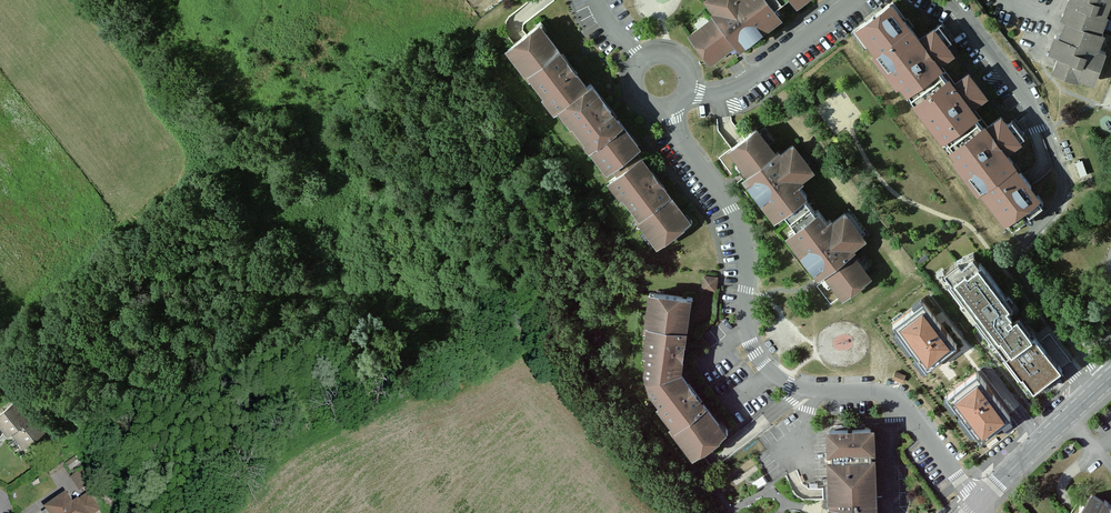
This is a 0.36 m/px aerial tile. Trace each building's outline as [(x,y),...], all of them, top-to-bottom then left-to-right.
[(709,9),(706,12),(708,15),(684,33),(706,62),(722,50),(727,57),(733,52),(730,49),(735,46),(736,48),(778,16),(772,8),(783,0),(702,0),(709,9)] [(851,27),(870,52),(867,54),(892,87),(896,84),(910,102),(908,103),(938,142),(942,139),(948,146),(944,149),(951,159),(949,161),(973,193),(976,191),(1006,232),(1032,213),(1045,203),(1037,194),(1036,195),(1003,151),(1024,136),(1012,120),(1006,125),(998,115),(985,125),(970,104),(983,95),(965,71),(952,81),(938,62),(951,53),(944,43),(951,38),(939,23),(932,28),(931,26),(916,37),(909,27),(913,25),(907,17),(905,19),(892,2),(889,4),(886,0),(873,11),(862,19),(851,27)] [(1078,75),(1080,70),(1096,76),(1106,51),(1098,47),(1103,33),(1100,31),(1107,14),(1105,13),(1110,0),(1069,0),(1068,1),(1073,3),(1067,18),(1071,20),(1064,37),(1060,35),(1054,50),(1059,53),(1053,69),(1077,78),(1078,75)] [(1062,16),(1067,18),(1073,3),(1068,1),(1062,16)] [(1067,18),(1060,35),(1064,37),(1071,20),(1067,18)] [(536,21),(500,48),(524,79),(526,78),(538,94),(536,96),(549,113),(553,111),(565,126),(567,125),(578,140),(578,141),(601,172),(633,148),(636,146),(614,116),(615,116),(600,96),(599,98),(586,81),(584,83),(577,74),(578,74),(562,53),(561,54),(536,21)] [(1049,48),(1054,50),(1060,35),(1055,33),(1049,48)] [(1093,81),(1096,76),(1080,70),(1078,75),(1093,81)] [(770,221),(780,213),(791,228),(782,235),(815,278),(820,274),(840,300),(871,276),(853,252),(867,241),(842,208),(830,217),(828,215),(824,218),(816,208),(813,210),(804,198),(808,195),(798,183),(801,181),(799,178),(811,169),(790,141),(777,151),(776,149),(773,152),(753,126),(725,148),(745,174),(740,177),(759,202),(757,204),(770,221)] [(633,148),(601,172),(607,179),(638,155),(633,148)] [(638,155),(607,179),(603,182),(616,198),(619,196),(633,215),(631,216),(653,245),(686,219),(667,195),(668,194),(638,155)] [(1034,217),(1032,213),(1006,232),(1016,230),(1028,221),(1030,221),(1033,219),(1034,217)] [(959,260),(945,271),(952,280),(948,283),(963,304),(966,302),(977,317),(975,319),(991,341),(994,339),(1006,354),(1003,356),(1019,378),(1023,375),(1034,389),(1048,379),(1045,375),(1058,366),(1034,334),(1033,335),(1029,330),(1032,328),(1020,313),(1013,318),(1011,315),(1013,314),(1009,309),(1014,305),(982,262),(980,264),(974,256),(962,264),(959,260)] [(716,277),(704,276),(703,288),(715,289),(716,277)] [(679,333),(683,300),(650,295),(644,295),(639,330),(642,330),(639,354),(641,354),(639,371),(639,373),(641,381),(673,373),(675,359),(676,359),(679,337),(676,337),(677,333),(679,333)] [(956,345),(920,299),(888,323),(925,369),(956,345)] [(1102,345),(1110,340),(1110,336),(1108,330),(1107,330),(1097,336),(1102,345)] [(975,364),(939,390),(979,443),(1014,416),(975,364)] [(1061,369),(1058,366),(1045,375),(1048,379),(1061,369)] [(895,371),(893,377),(903,381),(905,376),(895,371)] [(682,385),(673,373),(641,381),(643,388),(645,391),(655,404),(653,406),(668,426),(665,427),(687,456),(691,452),(698,447),(718,432),(698,406),(697,407),(694,403),(696,401),(683,384),(682,385)] [(1034,389),(1023,375),(1019,378),(1030,392),(1034,389)] [(12,430),(24,445),(43,430),(29,414),(26,417),(14,402),(0,413),(0,421),(9,432),(12,430)] [(869,427),(831,429),(832,458),(830,458),(832,499),(828,512),(829,512),(871,512),(872,508),(872,497),(869,427)] [(87,469),(74,477),(81,488),(94,479),(87,469)] [(1108,495),(1106,497),(1095,490),(1089,498),(1087,498),(1084,499),(1081,503),(1082,508),(1079,512),(1110,512),(1110,498),(1108,495)] [(77,504),(70,494),(65,498),(71,508),(77,504)] [(92,504),(88,497),(77,504),(82,511),(92,504)] [(65,498),(47,509),(50,512),(95,512),(97,512),(92,504),(82,511),(77,504),(71,508),(65,498)]
